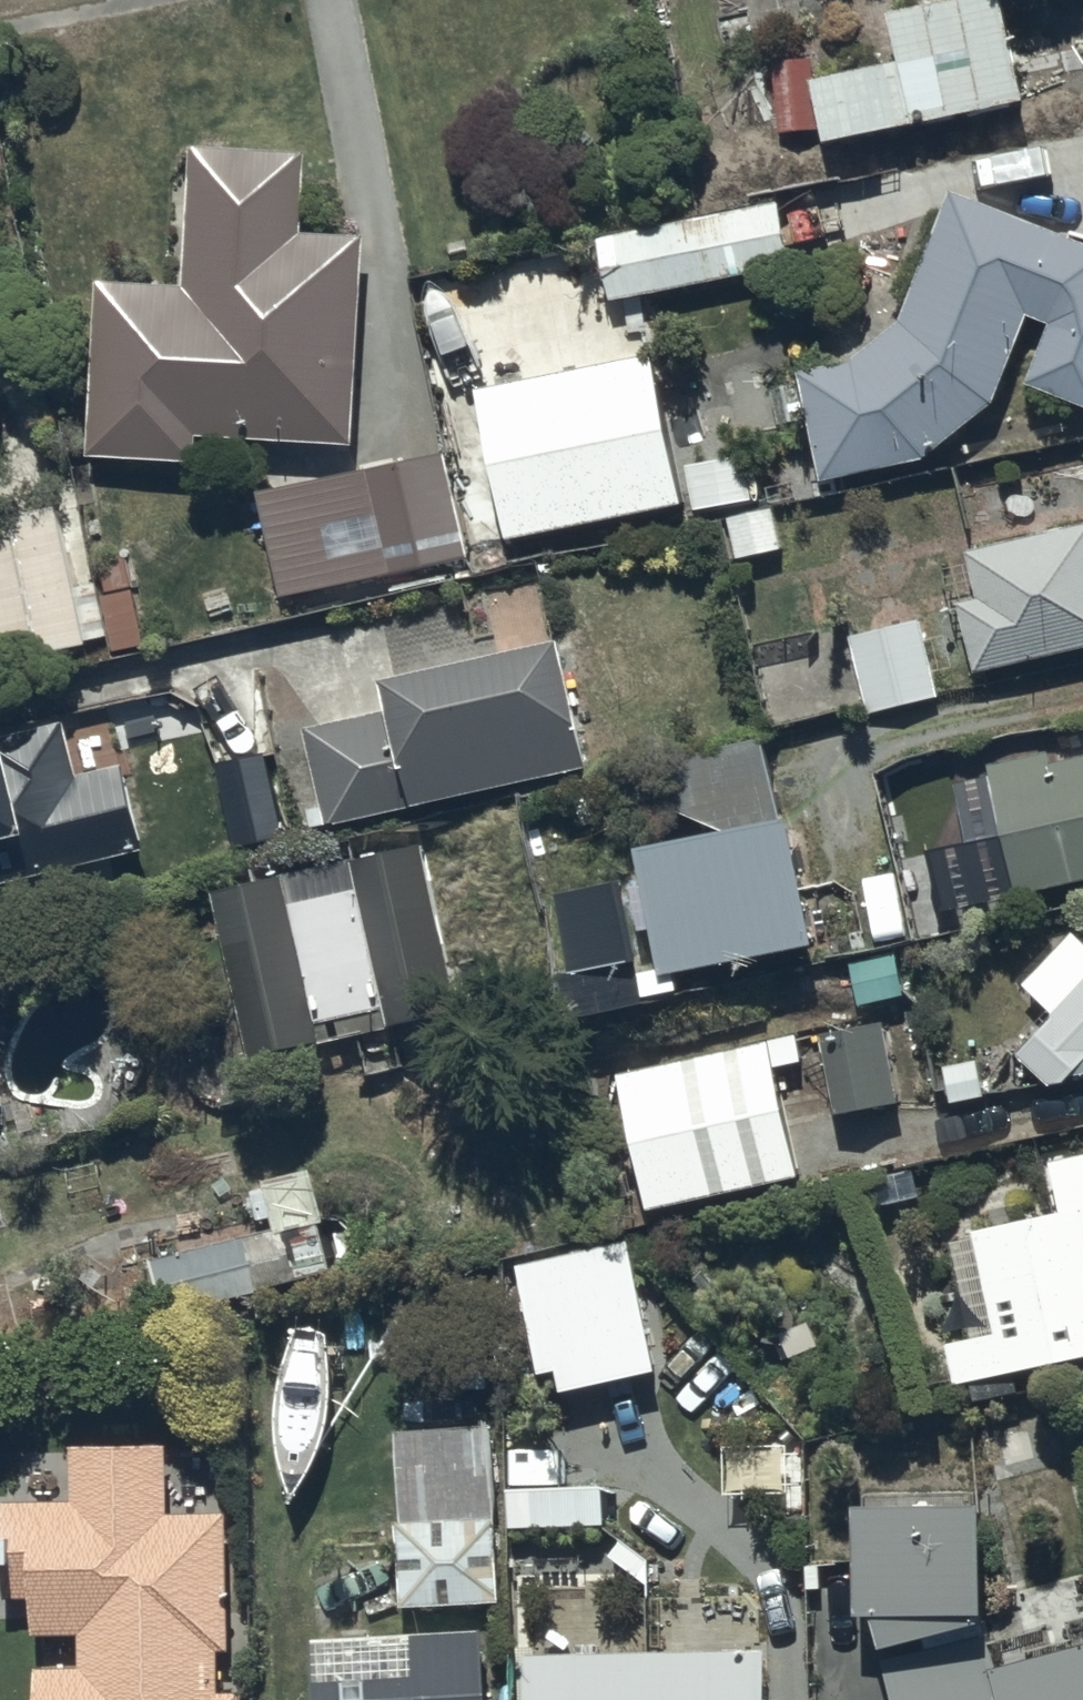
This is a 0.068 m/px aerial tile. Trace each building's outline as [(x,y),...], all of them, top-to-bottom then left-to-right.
[(861,132),(1018,102),(998,0),(958,0),(887,14),(896,64),(816,79),(815,60),(769,63),(773,133),(819,131),(821,139),(738,154),(746,197),(869,174),(861,132)] [(1032,102),(1045,133),(1082,118),(1082,82),(1032,102)] [(182,284),(91,280),(85,451),(189,455),(190,433),(352,439),(360,238),(298,236),(301,151),(187,146),(182,284)] [(949,188),(898,325),(851,363),(798,374),(821,478),(922,455),(989,402),(1025,314),(1044,322),(1021,379),(1082,404),(1082,245),(949,188)] [(773,202),(592,241),(605,301),(786,262),(773,202)] [(644,356),(474,390),(504,541),(675,507),(644,356)] [(439,456),(252,497),(274,600),(461,559),(439,456)] [(746,457),(681,469),(688,510),(754,499),(746,457)] [(0,514),(0,663),(103,642),(106,655),(146,646),(134,589),(93,598),(90,586),(74,589),(55,502),(0,514)] [(964,551),(975,602),(956,606),(969,668),(1082,644),(1082,526),(964,551)] [(255,646),(293,829),(580,768),(554,644),(461,663),(449,606),(255,646)] [(923,615),(847,633),(866,716),(942,699),(923,615)] [(143,854),(126,765),(76,775),(65,721),(0,733),(0,882),(143,854)] [(721,829),(632,847),(662,974),(805,941),(759,742),(658,766),(667,805),(721,829)] [(261,751),(214,760),(231,852),(278,844),(261,751)] [(987,767),(1019,895),(1082,879),(1082,758),(1051,766),(1047,752),(987,767)] [(454,1012),(420,848),(205,892),(243,1059),(443,1015),(454,1012)] [(906,1004),(896,958),(834,972),(844,1018),(906,1004)] [(1010,1056),(1043,1086),(1082,1077),(1082,984),(1010,1056)] [(907,1114),(890,1032),(825,1046),(842,1127),(907,1114)] [(772,1049),(620,1083),(652,1226),(805,1192),(772,1049)] [(990,1105),(980,1067),(947,1076),(957,1114),(990,1105)] [(965,1234),(988,1332),(942,1343),(952,1385),(1082,1355),(1082,1155),(1047,1163),(1059,1213),(965,1234)] [(284,1222),(144,1261),(160,1320),(329,1273),(319,1240),(291,1248),(284,1222)] [(631,1249),(517,1276),(549,1412),(663,1385),(631,1249)] [(487,1431),(407,1439),(413,1516),(494,1509),(487,1431)] [(69,1450),(71,1502),(0,1504),(0,1598),(27,1597),(28,1634),(79,1633),(80,1665),(31,1667),(31,1699),(237,1699),(237,1689),(217,1690),(216,1647),(229,1647),(226,1509),(162,1511),(160,1448),(69,1450)] [(976,1503),(851,1507),(854,1614),(872,1617),(883,1647),(980,1626),(976,1503)] [(491,1519),(394,1522),(398,1610),(494,1607),(491,1519)] [(907,1667),(915,1699),(1082,1699),(1082,1622),(907,1667)] [(312,1699),(482,1699),(479,1630),(308,1640),(312,1699)] [(538,1655),(518,1656),(520,1699),(762,1699),(760,1652),(538,1655)]
